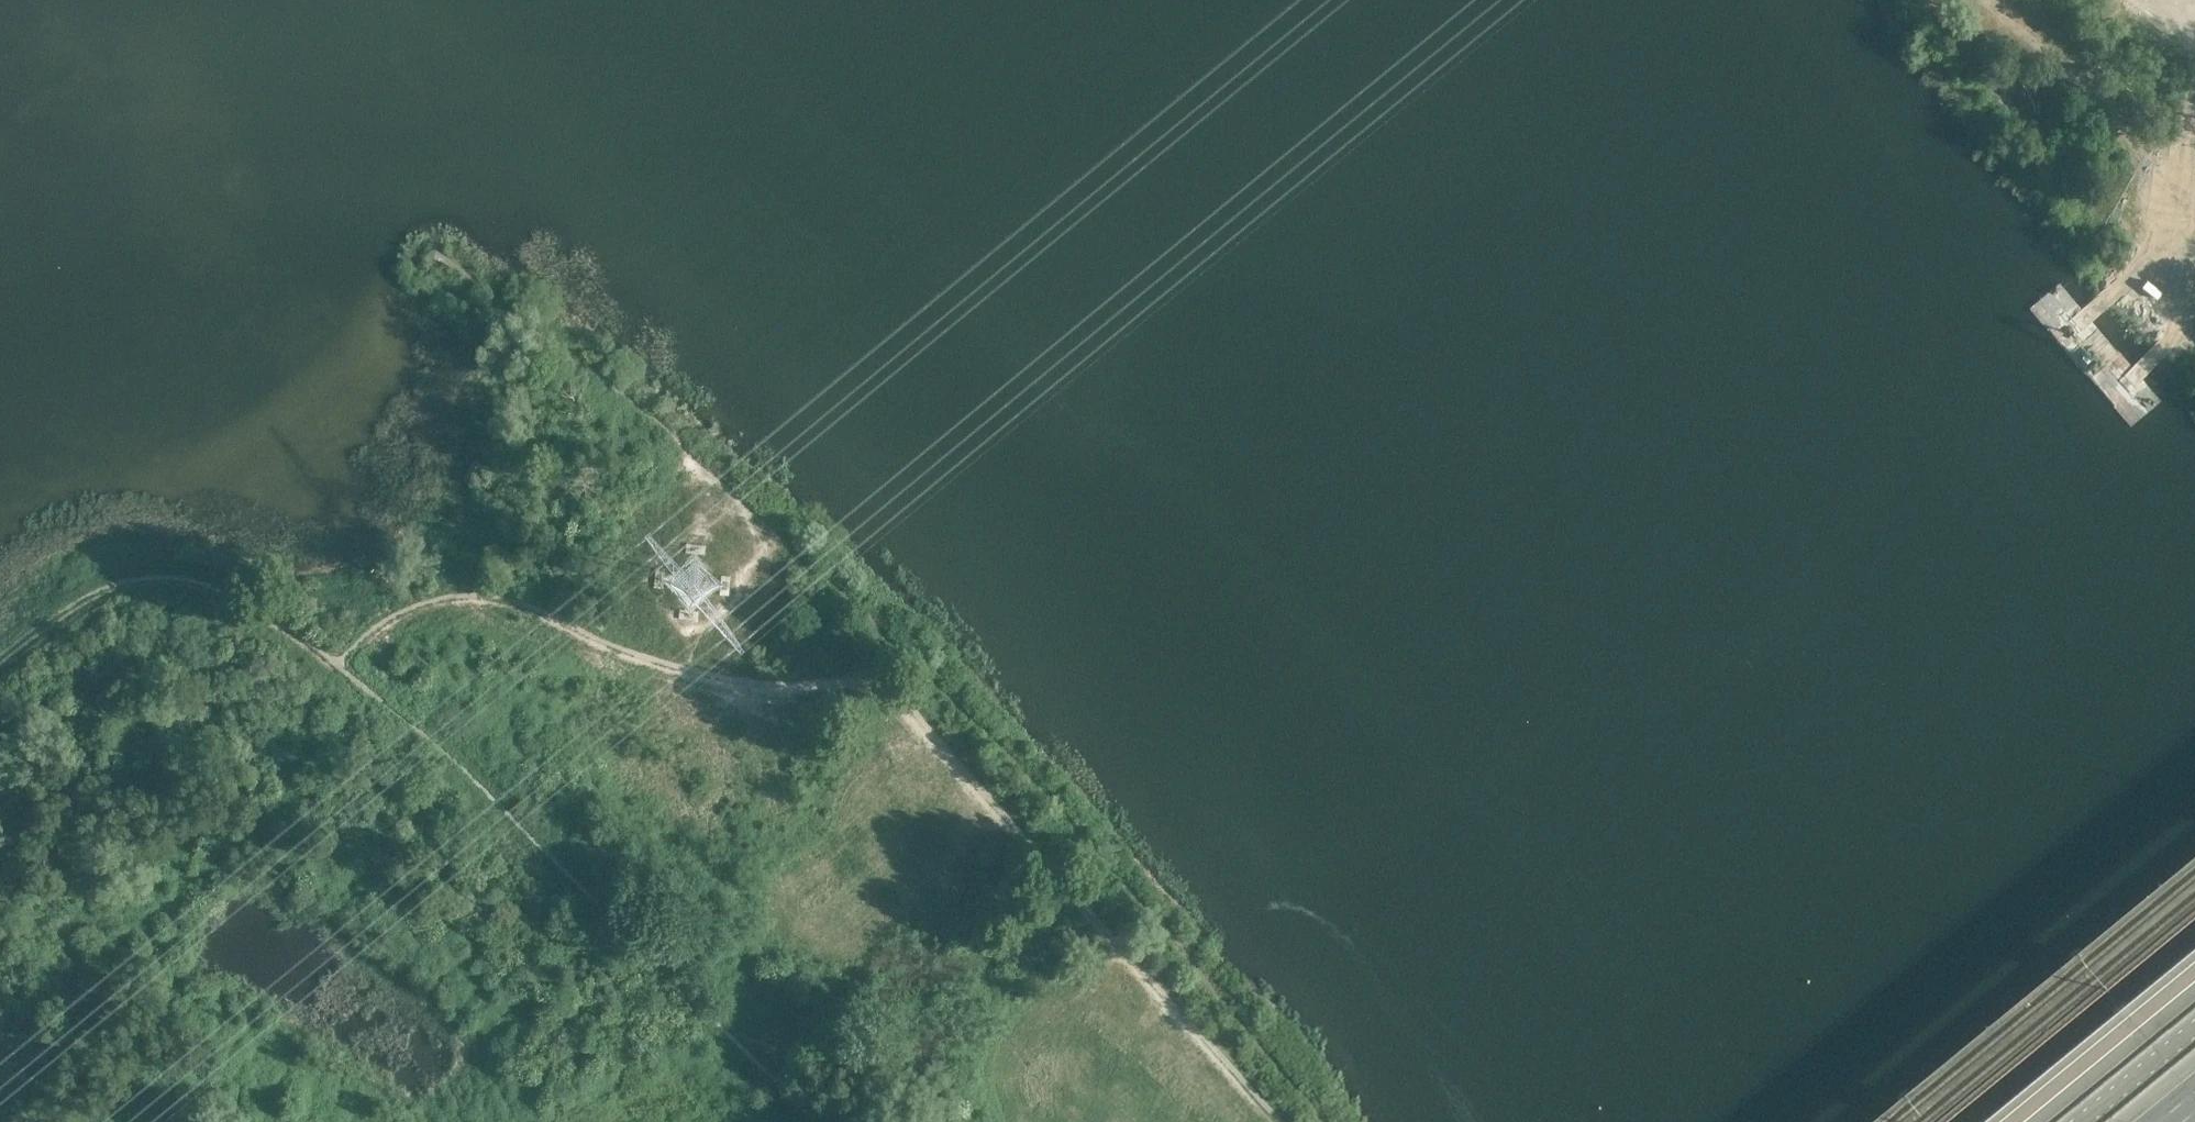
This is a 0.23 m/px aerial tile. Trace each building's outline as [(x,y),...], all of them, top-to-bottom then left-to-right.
[(2194,1117),(2194,1085),(2124,999),(2109,1012),(2194,1117)]
